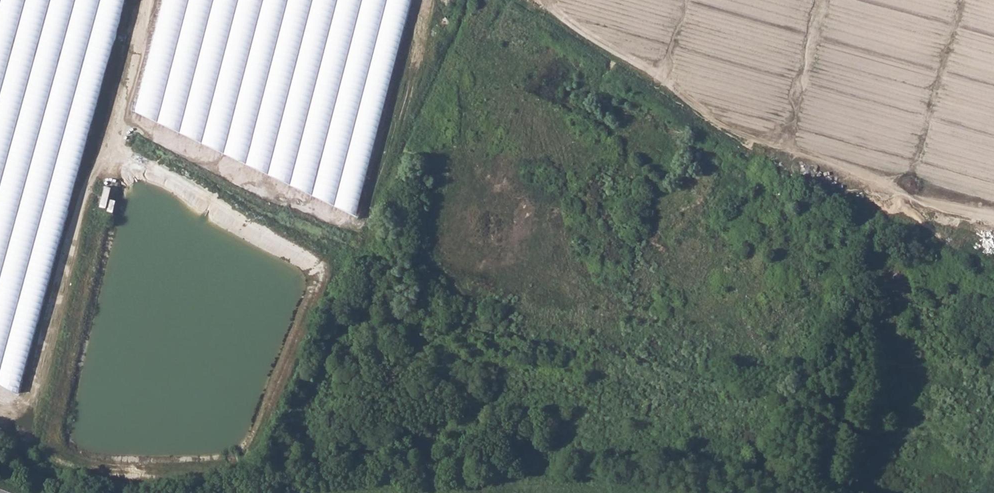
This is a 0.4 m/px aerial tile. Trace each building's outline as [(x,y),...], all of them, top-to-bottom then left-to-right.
[(17,393),(123,0),(0,0),(0,384),(17,393)] [(134,113),(355,217),(410,0),(163,0),(134,113)]
